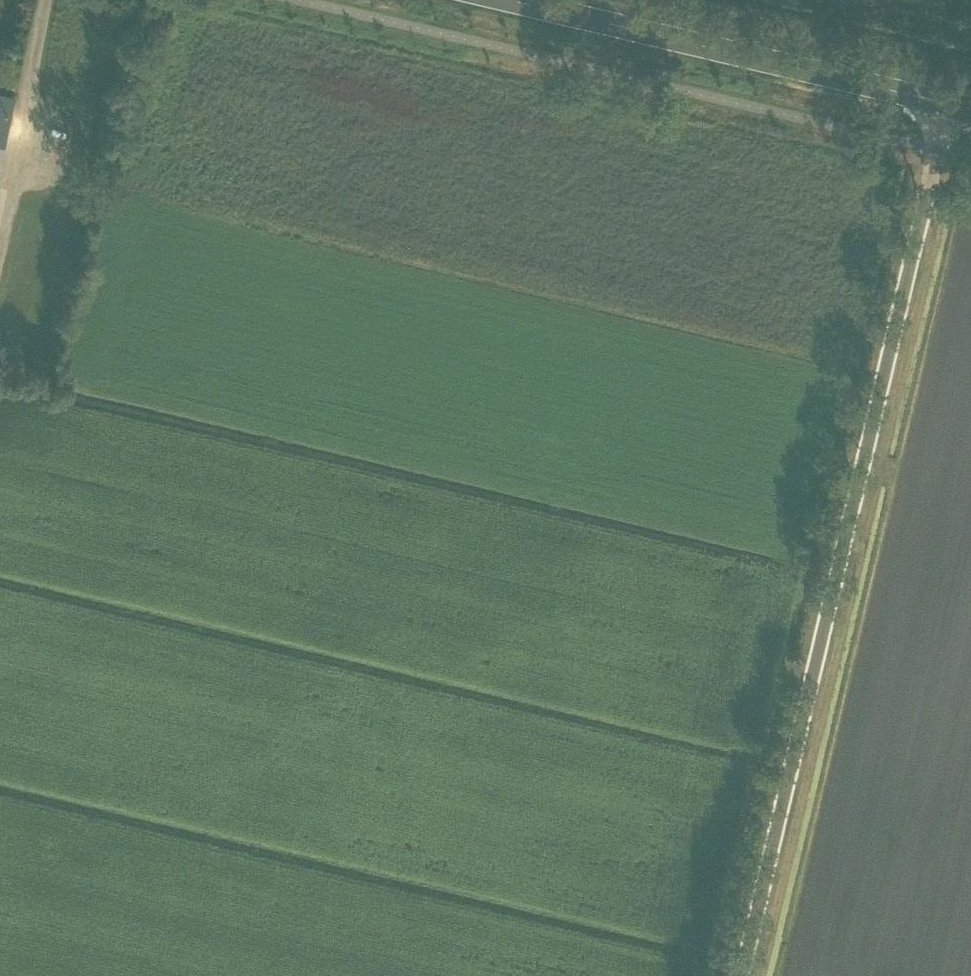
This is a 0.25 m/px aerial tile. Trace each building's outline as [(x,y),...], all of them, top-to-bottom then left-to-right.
[(15,97),(0,94),(0,162),(15,97)]
